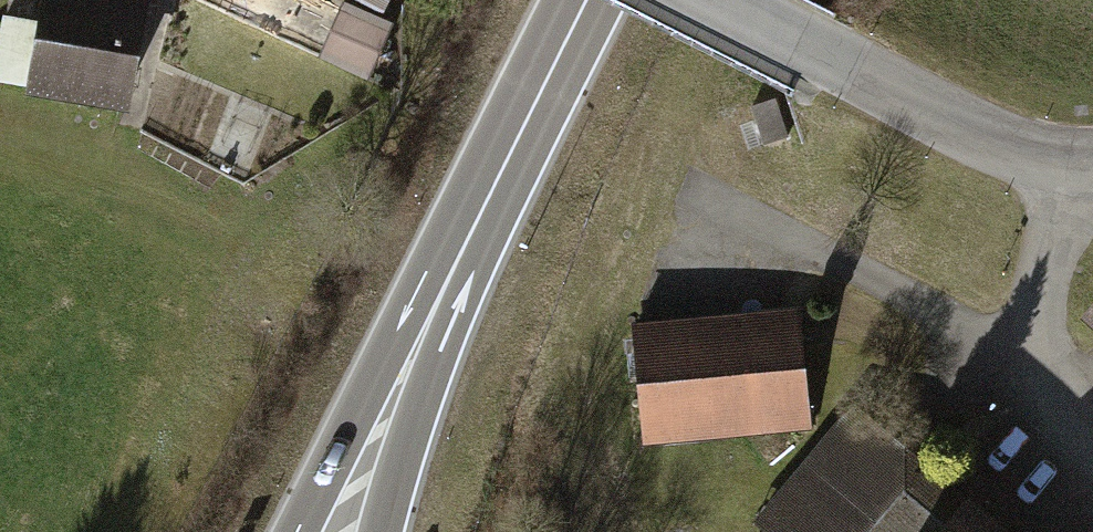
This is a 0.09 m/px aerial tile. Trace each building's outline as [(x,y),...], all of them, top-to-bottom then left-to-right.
[(25,105),(131,123),(151,12),(128,8),(130,0),(44,0),(25,105)] [(327,59),(374,75),(394,20),(346,3),(327,59)] [(631,325),(643,442),(809,425),(797,307),(631,325)] [(855,415),(763,527),(769,531),(1000,531),(855,415)]
